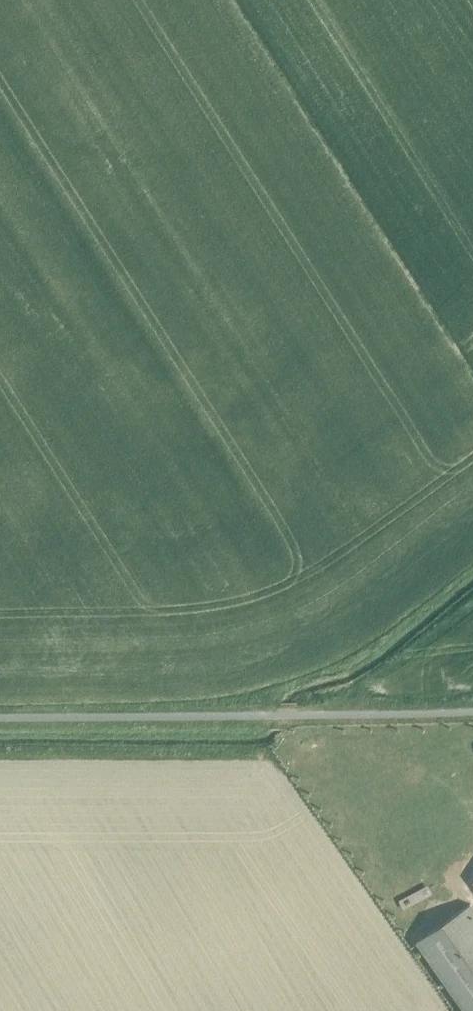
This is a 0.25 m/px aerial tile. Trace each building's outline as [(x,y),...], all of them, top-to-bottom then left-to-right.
[(472,903),(416,941),(465,1010),(472,1010),(472,905),(472,903)]
